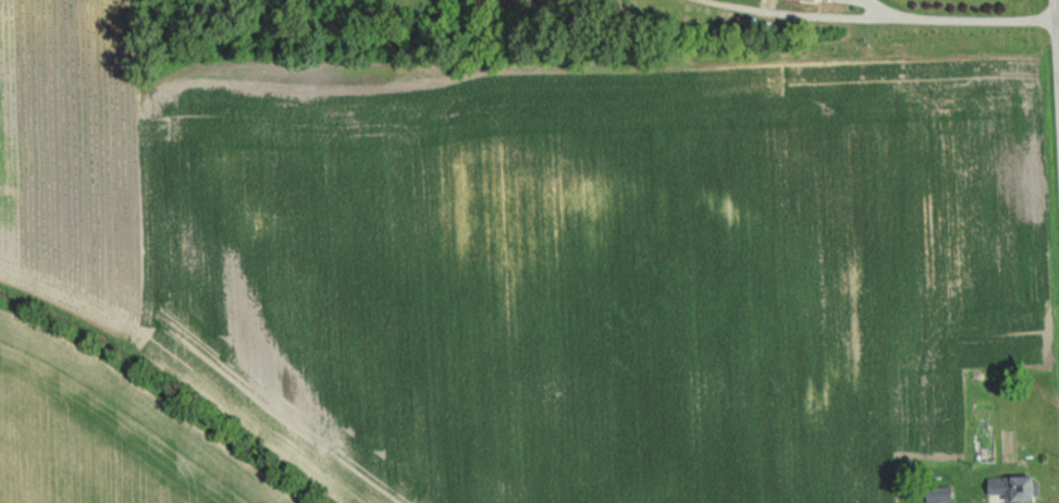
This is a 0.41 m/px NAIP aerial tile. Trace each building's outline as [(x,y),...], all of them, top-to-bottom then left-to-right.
[(1024,476),(980,477),(980,495),(997,495),(997,501),(1024,501),(1024,476)] [(945,487),(919,487),(918,502),(944,502),(945,487)]
